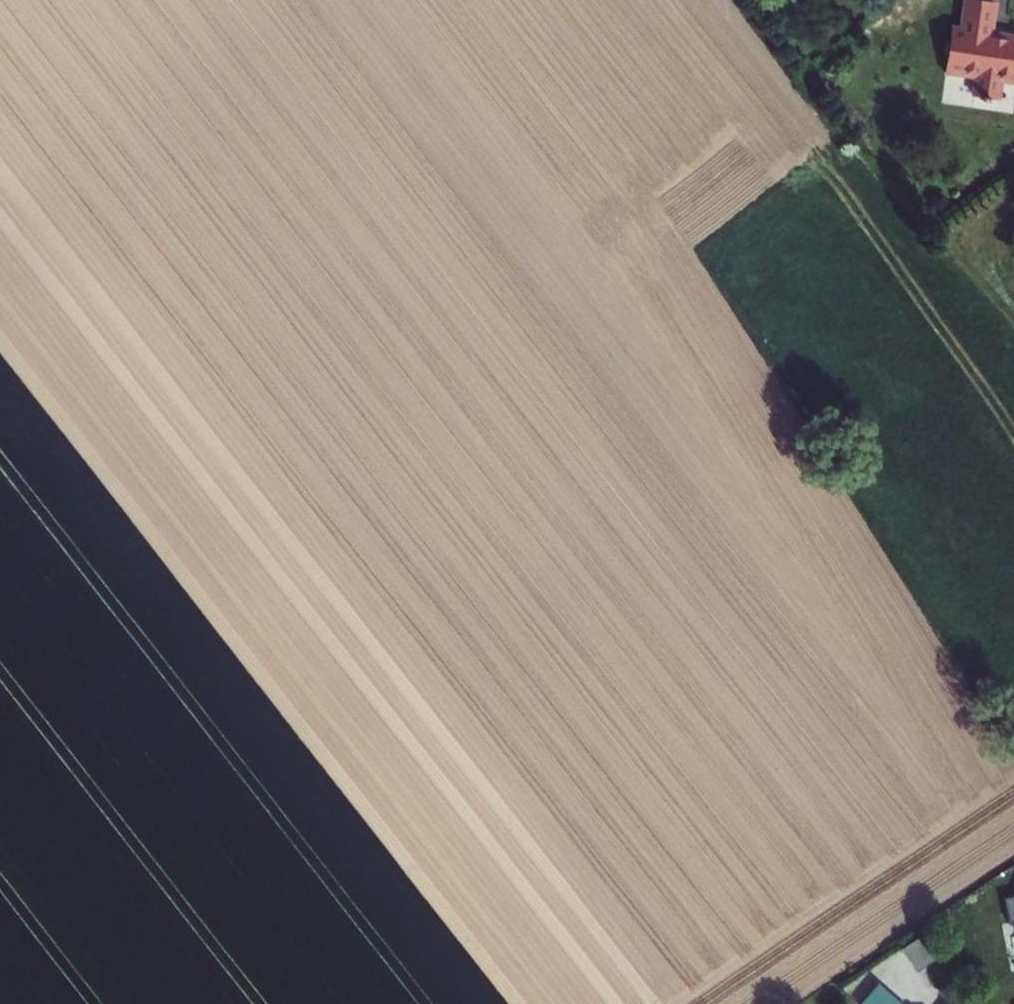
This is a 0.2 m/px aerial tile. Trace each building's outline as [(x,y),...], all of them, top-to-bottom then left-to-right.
[(1013,86),(1013,41),(993,37),(999,5),(979,0),(970,0),(964,32),(954,30),(946,73),(979,79),(976,98),(999,103),(1002,83),(1013,86)] [(927,928),(903,947),(920,969),(945,951),(927,928)] [(911,1001),(874,982),(863,1003),(909,1003),(911,1001)]
